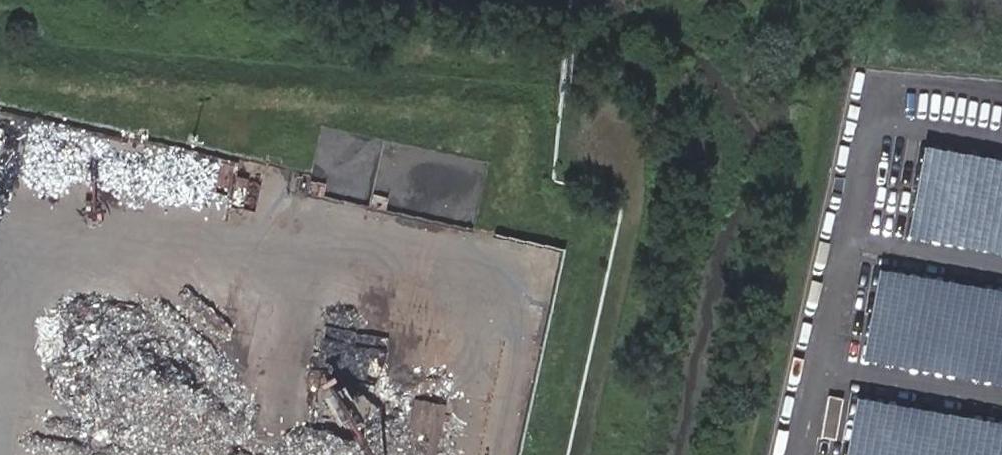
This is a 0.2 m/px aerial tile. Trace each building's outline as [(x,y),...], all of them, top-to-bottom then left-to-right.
[(915,233),(993,246),(997,222),(981,219),(985,197),(969,194),(973,172),(955,169),(957,157),(1001,164),(1001,156),(929,144),(915,233)] [(852,454),(928,454),(932,434),(922,432),(927,406),(862,395),(852,454)]
